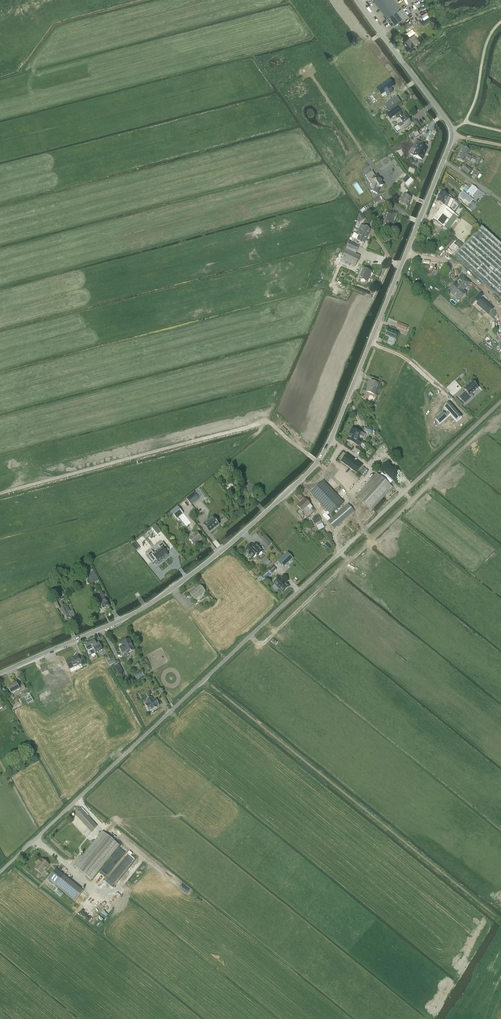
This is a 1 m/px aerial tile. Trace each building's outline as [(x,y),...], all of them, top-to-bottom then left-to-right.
[(387,18),(386,19),(391,25),(398,20),(399,21),(402,19),(402,17),(406,14),(396,0),(374,0),(387,18)] [(411,20),(403,26),(408,31),(415,26),(411,20)] [(410,51),(417,46),(415,44),(418,42),(415,39),(413,41),(412,40),(405,46),(410,51)] [(389,80),(378,89),(382,95),(385,93),(387,95),(393,91),(391,88),(394,86),(389,80)] [(397,97),(384,106),(388,111),(401,102),(400,102),(397,97)] [(402,115),(396,119),(398,123),(399,122),(400,124),(397,126),(401,130),(404,128),(405,129),(409,126),(409,125),(411,123),(408,119),(409,118),(405,114),(403,116),(402,115)] [(416,140),(413,148),(416,149),(413,156),(422,160),(427,149),(426,148),(427,145),(421,142),(416,140)] [(470,151),(462,148),(460,154),(470,159),(471,157),(468,155),(470,151)] [(466,159),(470,161),(470,159),(460,154),(457,160),(464,163),(466,159)] [(471,170),(465,165),(462,170),(468,174),(471,170)] [(372,171),(365,175),(367,179),(372,187),(370,191),(377,194),(379,188),(383,185),(381,182),(382,182),(381,182),(380,180),(380,179),(380,180),(377,175),(375,176),(372,171)] [(402,181),(405,184),(410,178),(407,175),(402,181)] [(467,191),(472,196),(477,190),(472,186),(467,191)] [(463,191),(458,196),(464,201),(464,200),(469,204),(466,207),(472,212),(476,207),(475,206),(476,205),(473,203),(471,201),(473,200),(463,191)] [(438,199),(436,202),(443,205),(449,210),(453,200),(448,197),(448,196),(440,192),(439,195),(437,199),(438,199)] [(403,195),(399,204),(407,208),(411,198),(403,195)] [(443,205),(433,219),(444,227),(445,226),(448,228),(456,217),(453,215),(454,213),(449,210),(443,205)] [(386,211),(380,225),(389,228),(395,215),(386,211)] [(359,230),(361,231),(368,234),(370,229),(361,225),(359,230)] [(481,227),(454,257),(500,300),(500,245),(481,227)] [(354,234),(353,234),(366,239),(368,234),(361,231),(358,230),(356,234),(354,233),(353,234),(354,234)] [(366,239),(353,234),(352,238),(357,240),(356,241),(356,243),(358,244),(359,243),(363,245),(366,239)] [(348,245),(342,260),(355,266),(360,256),(355,254),(358,249),(351,246),(348,245)] [(363,268),(359,279),(367,282),(372,272),(363,268)] [(456,283),(449,292),(450,293),(450,294),(453,296),(454,296),(459,301),(462,297),(464,297),(466,296),(465,294),(466,293),(464,290),(470,283),(463,277),(457,284),(456,283)] [(479,292),(474,299),(477,302),(483,295),(479,292)] [(482,298),(477,304),(488,314),(493,309),(482,298)] [(398,323),(396,327),(406,331),(408,327),(398,323)] [(395,340),(398,334),(387,330),(385,336),(395,340)] [(371,381),(366,391),(374,394),(378,384),(371,381)] [(463,392),(458,397),(463,402),(467,398),(469,400),(473,397),(471,394),(478,388),(472,381),(463,389),(465,391),(463,393),(463,392)] [(453,415),(448,420),(451,424),(458,417),(461,421),(465,417),(455,407),(451,411),(455,415),(454,416),(453,415)] [(351,429),(349,435),(362,441),(362,440),(358,439),(360,436),(363,438),(364,439),(366,435),(361,433),(360,433),(351,429)] [(362,441),(349,435),(346,441),(360,446),(362,441)] [(346,454),(341,462),(356,473),(362,466),(346,454)] [(377,473),(355,496),(371,511),(392,487),(377,473)] [(343,503),(323,481),(310,493),(331,515),(343,503)] [(200,489),(194,493),(199,499),(199,498),(202,501),(207,497),(200,489)] [(186,498),(191,505),(199,499),(194,493),(193,492),(186,498)] [(310,504),(305,499),(297,506),(302,512),(308,506),(310,509),(312,507),(310,504)] [(348,504),(327,521),(334,529),(354,511),(348,504)] [(192,529),(194,527),(178,507),(170,512),(176,519),(178,517),(186,527),(188,525),(192,529)] [(314,518),(312,519),(314,524),(321,521),(318,514),(313,517),(314,518)] [(213,517),(204,525),(210,532),(219,525),(213,517)] [(197,533),(189,539),(194,545),(202,539),(197,533)] [(152,551),(147,555),(153,562),(154,562),(156,560),(159,563),(162,560),(164,558),(168,555),(165,553),(169,550),(162,542),(158,546),(160,549),(155,553),(154,554),(152,551)] [(263,551),(256,544),(253,546),(252,544),(245,550),(253,558),(256,554),(258,556),(263,551)] [(287,552),(278,561),(284,568),(293,559),(287,552)] [(84,578),(87,577),(88,579),(88,580),(87,581),(87,582),(88,583),(89,583),(90,583),(91,583),(98,579),(93,569),(88,572),(86,569),(85,570),(84,567),(80,570),(84,578)] [(280,577),(274,583),(283,592),(289,587),(286,583),(288,581),(286,579),(283,575),(280,578),(280,577)] [(200,585),(190,594),(195,600),(205,592),(200,585)] [(99,603),(103,610),(109,607),(98,586),(95,588),(102,601),(99,603)] [(65,606),(62,607),(66,615),(65,615),(67,619),(68,618),(68,619),(70,617),(75,615),(73,610),(70,612),(67,606),(65,607),(65,606)] [(123,646),(119,648),(122,653),(124,658),(128,656),(127,654),(134,650),(132,647),(133,646),(131,643),(129,639),(122,643),(123,646)] [(94,640),(89,642),(93,649),(94,650),(95,653),(102,650),(99,642),(96,643),(94,640)] [(89,642),(84,644),(88,652),(89,654),(90,654),(91,655),(95,653),(94,650),(93,649),(89,642)] [(79,659),(78,656),(66,661),(71,673),(83,667),(82,666),(86,665),(83,657),(79,659)] [(118,665),(114,667),(119,675),(122,673),(118,665)] [(11,694),(20,689),(21,691),(25,689),(23,684),(18,686),(16,683),(8,687),(11,694)] [(102,690),(95,694),(101,706),(109,701),(102,690)] [(148,703),(145,705),(149,711),(151,710),(152,710),(157,708),(156,707),(159,705),(156,699),(153,701),(151,697),(146,700),(148,703)] [(91,832),(97,826),(82,810),(81,808),(80,808),(74,813),(91,832)] [(74,866),(91,879),(119,845),(102,832),(74,866)] [(35,868),(42,874),(49,865),(42,859),(41,858),(36,864),(38,865),(35,868)] [(75,901),(82,892),(55,870),(48,879),(75,901)]
